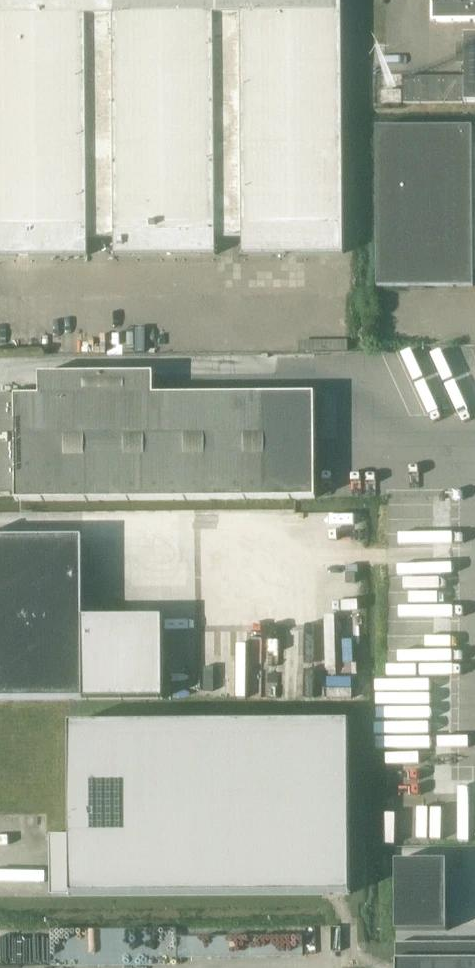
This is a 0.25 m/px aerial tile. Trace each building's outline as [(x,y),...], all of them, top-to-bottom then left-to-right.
[(88,255),(88,237),(116,237),(116,255),(217,254),(217,236),(244,236),(244,254),(344,253),(343,0),(0,0),(0,255),(88,255)] [(433,18),(438,23),(474,23),(474,0),(433,0),(433,18)] [(405,79),(406,105),(466,104),(466,102),(474,102),(474,34),(465,34),(466,78),(405,79)] [(383,94),(384,104),(384,106),(404,105),(403,93),(383,94)] [(378,286),(426,286),(474,286),(474,126),(377,127),(378,286)] [(317,495),(316,393),(155,395),(155,374),(39,374),(39,396),(0,396),(0,497),(17,496),(17,501),(300,498),(317,498),(317,495)] [(84,699),(164,699),(163,619),(83,619),(83,537),(0,537),(0,700),(84,699)] [(68,721),(69,897),(348,897),(348,721),(68,721)] [(457,759),(456,734),(439,734),(439,760),(457,759)] [(434,840),(456,841),(458,768),(448,767),(448,788),(434,788),(433,813),(405,813),(405,816),(416,817),(415,825),(434,826),(434,840)] [(438,858),(387,858),(387,929),(438,929),(438,858)] [(308,958),(307,933),(181,935),(181,927),(1,929),(1,962),(308,958)] [(397,941),(397,967),(474,967),(474,941),(397,941)]
